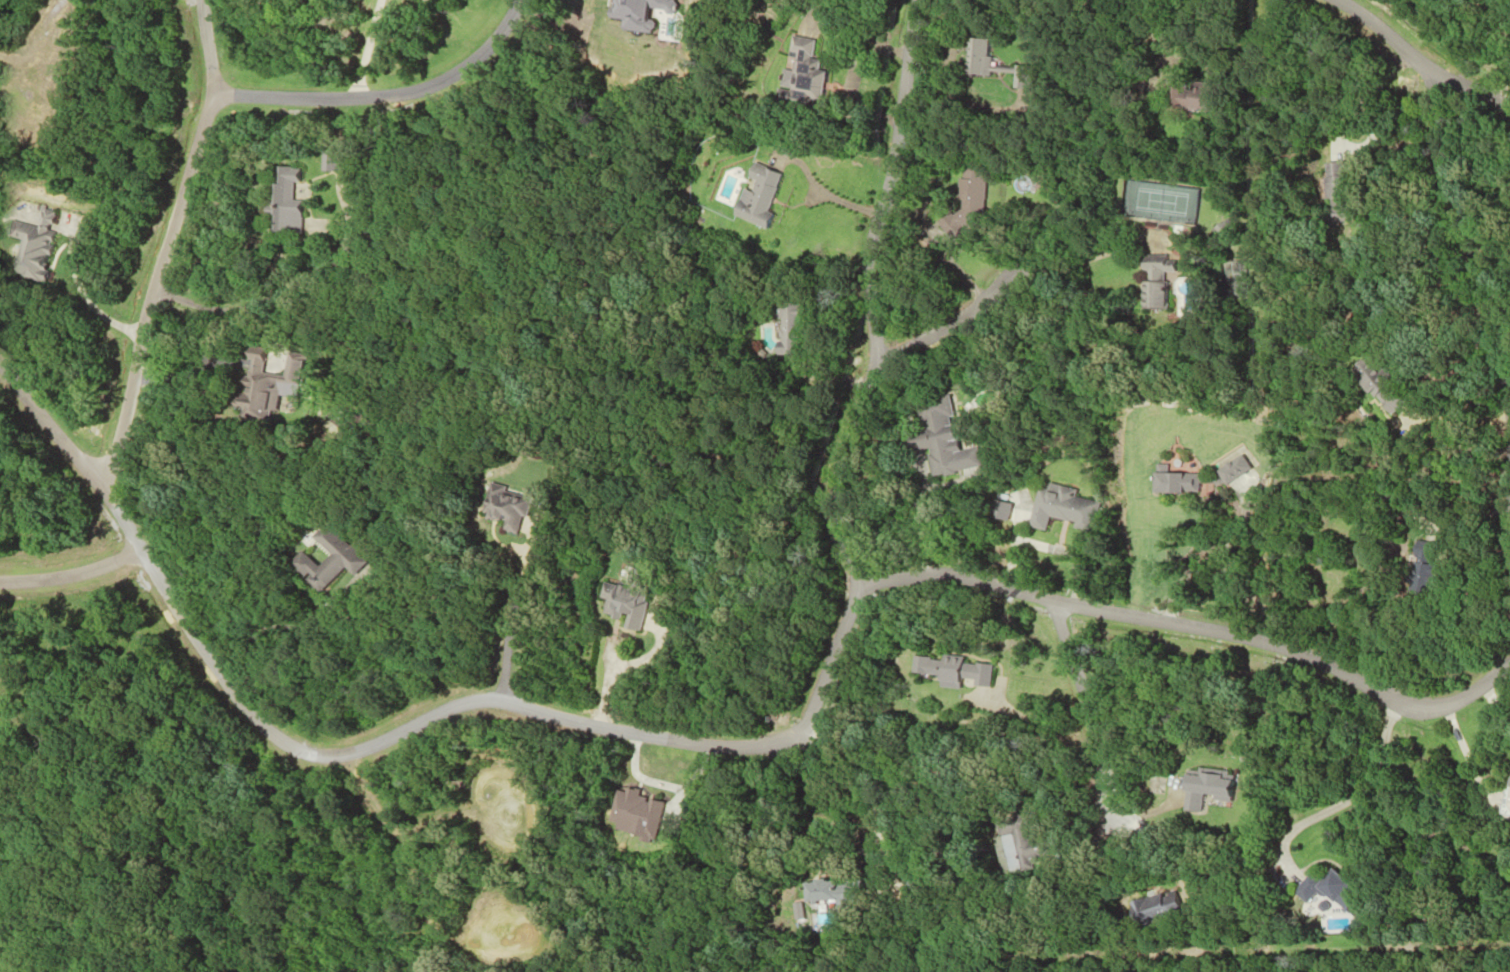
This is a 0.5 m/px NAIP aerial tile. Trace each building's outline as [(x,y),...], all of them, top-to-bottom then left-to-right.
[(813,39),(789,36),(785,71),(783,71),(780,92),(819,96),(822,68),(809,67),(813,39)] [(965,77),(988,77),(988,38),(965,38),(965,77)] [(1209,83),(1168,81),(1167,107),(1207,110),(1209,83)] [(320,171),(339,171),(339,151),(320,151),(320,171)] [(1322,163),(1324,222),(1346,221),(1344,175),(1339,175),(1339,162),(1322,163)] [(762,211),(776,173),(747,163),(742,177),(749,180),(746,190),(737,187),(727,216),(762,229),(768,213),(762,211)] [(300,198),(292,198),(292,182),(299,183),(300,167),(273,167),(272,233),(299,234),(300,198)] [(980,219),(983,169),(957,167),(954,217),(980,219)] [(9,271),(37,283),(41,283),(42,281),(45,253),(49,244),(52,213),(39,208),(36,216),(35,226),(4,223),(2,242),(13,247),(11,262),(10,266),(9,271)] [(1234,229),(1227,220),(1216,228),(1223,238),(1234,229)] [(1174,272),(1174,255),(1140,255),(1140,272),(1174,272)] [(1245,294),(1245,262),(1229,262),(1229,294),(1245,294)] [(1163,309),(1163,281),(1140,281),(1140,309),(1163,309)] [(802,303),(765,301),(765,320),(774,320),(773,353),(800,355),(802,303)] [(299,386),(302,359),(285,357),(283,374),(262,372),(265,349),(245,346),(236,417),(271,421),(275,383),(299,386)] [(1367,356),(1350,370),(1388,416),(1404,402),(1367,356)] [(956,450),(947,394),(915,399),(919,430),(905,432),(908,449),(927,447),(931,476),(979,469),(976,447),(956,450)] [(1196,473),(1152,473),(1152,493),(1196,493),(1196,473)] [(1026,527),(1044,531),(1047,517),(1070,522),(1069,528),(1088,532),(1095,500),(1074,496),(1075,489),(1037,481),(1026,527)] [(480,515),(505,522),(503,530),(519,534),(530,496),(488,485),(480,515)] [(318,593),(343,567),(351,575),(364,562),(325,523),(311,537),(329,554),(317,566),(301,551),(288,564),(318,593)] [(1435,552),(1410,548),(1403,593),(1428,597),(1435,552)] [(596,599),(602,600),(599,616),(622,620),(620,627),(638,631),(645,591),(599,582),(596,599)] [(990,663),(913,656),(911,677),(989,684),(990,663)] [(1229,798),(1232,776),(1185,771),(1183,794),(1229,798)] [(1010,827),(1022,864),(1062,851),(1057,835),(1040,841),(1032,819),(1010,827)] [(1316,891),(1347,913),(1362,893),(1330,870),(1322,881),(1309,872),(1294,894),(1307,903),(1316,891)] [(856,902),(856,881),(804,882),(804,902),(856,902)] [(1131,902),(1138,927),(1182,914),(1174,889),(1131,902)]
